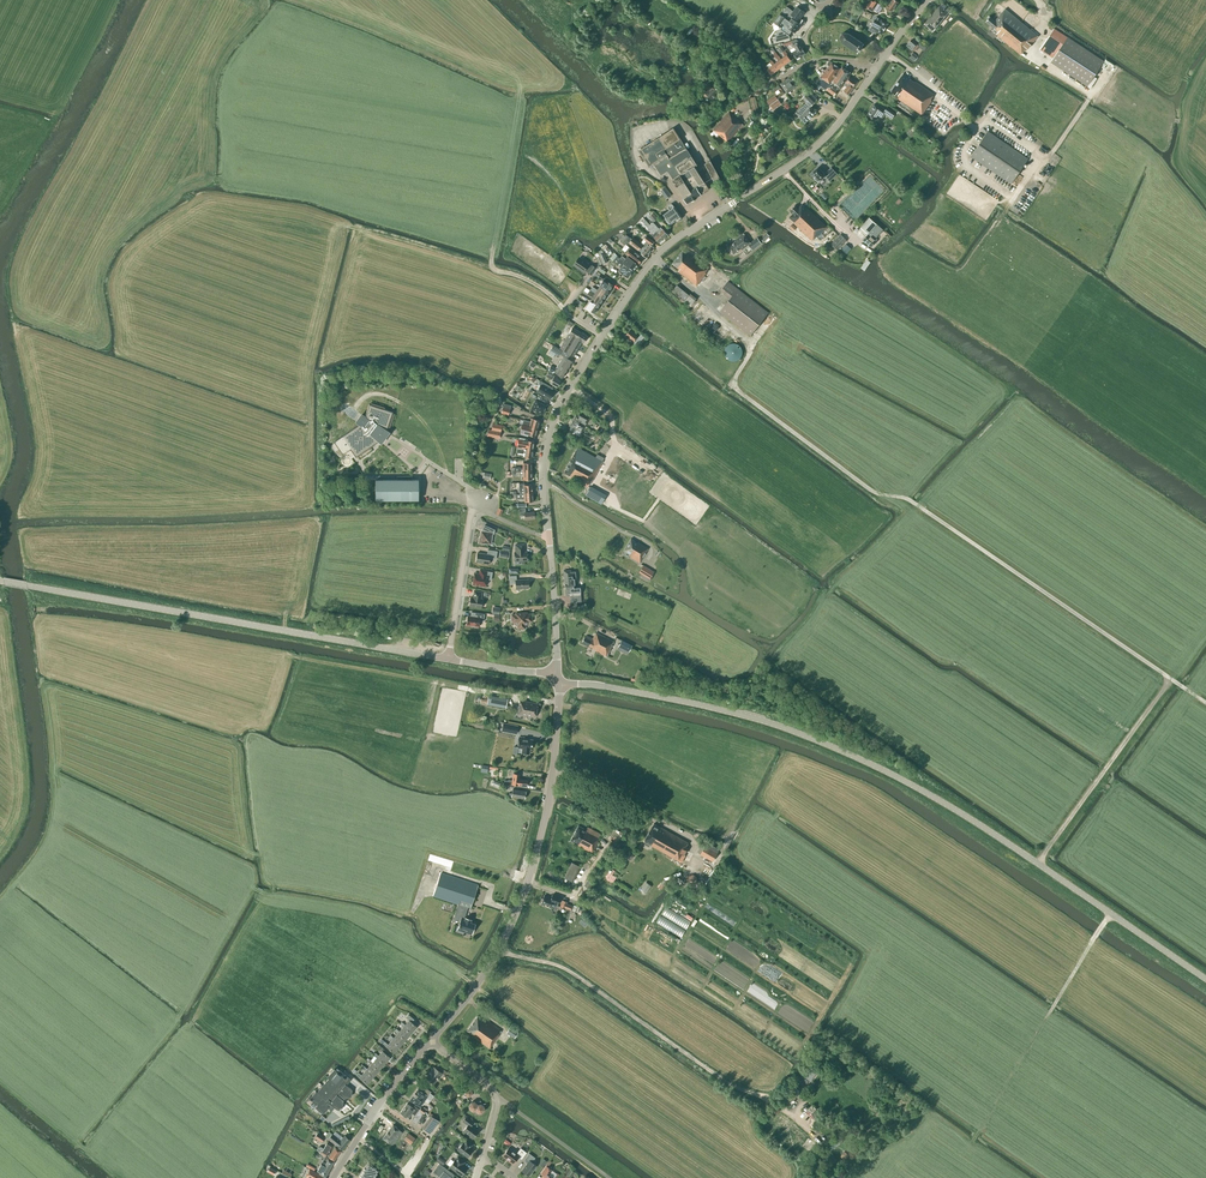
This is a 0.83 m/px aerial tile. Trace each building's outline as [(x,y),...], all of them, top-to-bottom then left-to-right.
[(882,0),(886,3),(885,6),(892,11),(898,2),(895,0),(882,0)] [(944,9),(940,5),(924,24),(933,32),(948,13),(950,14),(952,11),(946,7),(944,9)] [(792,13),(790,11),(791,10),(786,7),(780,15),(779,14),(773,22),(781,27),(775,37),(776,42),(790,38),(789,35),(792,31),(795,33),(801,25),(802,26),(805,22),(800,18),(804,13),(796,7),(792,13)] [(1038,36),(1005,9),(995,21),(990,17),(986,22),(998,32),(996,34),(1000,37),(999,37),(1021,55),(1024,51),(1025,51),(1038,36)] [(882,35),(888,23),(876,17),(871,27),(876,30),(875,31),(882,35)] [(1067,38),(1054,29),(1047,39),(1060,48),(1050,62),(1087,86),(1104,62),(1067,37),(1067,38)] [(860,50),(862,47),(864,44),(848,33),(843,33),(840,38),(842,43),(857,53),(860,50)] [(796,59),(805,54),(797,39),(792,41),(793,44),(792,44),(796,50),(792,52),(796,59)] [(917,44),(913,41),(912,42),(910,41),(906,45),(914,51),(916,49),(917,50),(919,47),(922,49),(924,47),(918,42),(917,44)] [(780,60),(784,65),(791,60),(787,55),(788,54),(785,51),(783,53),(785,56),(781,59),(780,60)] [(780,60),(781,59),(776,53),(774,55),(779,61),(774,64),(773,65),(778,70),(784,65),(780,60)] [(773,65),(774,64),(770,58),(767,59),(772,66),(767,70),(771,75),(778,70),(773,65)] [(763,73),(766,70),(760,62),(757,65),(763,73)] [(832,63),(830,62),(829,62),(827,64),(828,65),(829,66),(828,67),(816,83),(826,90),(841,69),(832,62),(832,63)] [(840,87),(850,72),(842,67),(826,90),(834,96),(836,93),(835,93),(839,87),(840,87)] [(915,83),(909,79),(911,78),(904,73),(891,92),(898,96),(897,98),(922,115),(932,101),(930,100),(934,95),(915,82),(915,83)] [(711,82),(710,81),(714,77),(710,74),(702,82),(707,86),(701,93),(710,102),(720,91),(711,82)] [(786,92),(794,86),(792,83),(798,79),(794,74),(780,84),(784,89),(786,92)] [(848,95),(857,82),(849,76),(845,82),(845,83),(844,85),(847,87),(844,91),(848,95)] [(778,98),(784,94),(782,91),(778,85),(772,90),(776,95),(778,98)] [(812,117),(811,117),(816,112),(813,109),(814,108),(811,105),(814,103),(817,99),(810,91),(809,92),(805,95),(802,98),(800,100),(805,104),(794,115),(797,118),(799,117),(805,123),(809,119),(812,117)] [(773,110),(781,104),(775,95),(766,101),(773,110)] [(753,113),(759,111),(755,97),(749,98),(753,113)] [(885,112),(881,110),(881,109),(874,104),(866,115),(874,120),(877,116),(880,118),(884,113),(889,118),(893,113),(887,108),(885,112)] [(740,130),(744,125),(739,121),(740,121),(729,112),(712,132),(712,134),(715,136),(717,136),(718,134),(728,142),(739,129),(740,130)] [(697,165),(673,128),(639,151),(649,167),(653,164),(661,176),(668,172),(688,203),(692,200),(692,201),(697,198),(696,197),(709,189),(695,167),(697,165)] [(1011,184),(1028,159),(988,131),(971,157),(1011,184)] [(714,180),(719,178),(710,161),(705,164),(714,180)] [(824,174),(818,167),(812,173),(815,176),(814,178),(818,182),(824,176),(828,180),(831,176),(827,172),(824,174)] [(666,199),(671,195),(666,187),(661,191),(666,199)] [(674,207),(672,205),(669,208),(670,210),(663,215),(670,225),(677,220),(678,220),(679,220),(681,219),(681,217),(682,217),(674,207)] [(807,209),(802,205),(798,209),(795,206),(790,210),(793,213),(789,217),(794,222),(793,223),(812,241),(816,237),(817,237),(827,227),(808,209),(807,209)] [(654,222),(658,218),(653,213),(649,217),(654,222)] [(871,247),(877,240),(876,238),(883,230),(869,218),(861,228),(868,234),(863,240),(871,247)] [(664,239),(650,225),(647,221),(645,224),(648,227),(647,227),(652,232),(654,234),(652,235),(659,243),(664,239)] [(650,225),(664,239),(668,235),(661,227),(659,229),(657,228),(658,227),(653,222),(650,225)] [(643,246),(643,245),(633,238),(632,239),(626,234),(620,241),(625,245),(628,242),(639,251),(639,250),(643,246)] [(751,244),(744,234),(735,240),(736,241),(729,246),(734,254),(741,249),(742,250),(749,245),(752,250),(760,244),(757,239),(751,244)] [(763,242),(769,236),(766,234),(760,240),(763,242)] [(838,250),(847,240),(841,235),(831,244),(838,250)] [(643,246),(639,250),(642,253),(641,253),(646,258),(654,248),(651,246),(654,242),(647,236),(644,239),(646,241),(643,245),(643,246)] [(639,264),(643,259),(626,244),(622,249),(625,252),(625,253),(639,264)] [(851,249),(846,244),(841,249),(846,254),(851,249)] [(608,245),(604,248),(609,254),(613,251),(608,245)] [(692,258),(683,250),(673,264),(680,269),(678,272),(696,286),(706,274),(705,273),(709,267),(694,256),(692,258)] [(600,265),(602,264),(607,262),(603,251),(595,254),(599,262),(597,264),(595,267),(592,265),(591,266),(589,265),(589,264),(579,258),(574,265),(584,272),(586,270),(588,271),(587,272),(592,275),(594,277),(601,267),(600,265)] [(620,259),(617,256),(615,253),(611,259),(614,261),(613,261),(618,265),(619,263),(623,266),(619,271),(628,278),(634,271),(626,265),(620,259)] [(626,265),(634,271),(638,265),(628,256),(626,259),(622,256),(620,259),(626,265)] [(600,287),(609,293),(613,286),(607,282),(605,280),(600,287)] [(750,336),(768,312),(728,281),(721,291),(730,299),(720,312),(750,336)] [(690,306),(695,300),(677,285),(672,291),(690,306)] [(604,300),(609,293),(600,287),(598,290),(593,287),(590,290),(604,300)] [(599,307),(604,300),(590,290),(588,294),(593,298),(591,301),(599,307)] [(582,310),(585,304),(579,300),(577,302),(578,303),(576,306),(582,310)] [(594,314),(599,307),(591,301),(586,308),(594,314)] [(573,356),(586,336),(572,328),(560,348),(573,356)] [(637,337),(630,331),(626,335),(635,342),(636,341),(639,343),(641,340),(640,339),(642,336),(640,334),(637,337)] [(733,361),(735,361),(736,361),(738,361),(739,360),(740,359),(741,358),(742,356),(742,355),(743,353),(743,352),(742,350),(742,349),(741,348),(740,346),(739,345),(738,344),(736,344),(735,344),(734,343),(732,344),(731,344),(729,345),(728,345),(727,347),(726,348),(725,349),(725,351),(725,352),(725,354),(725,355),(726,357),(727,358),(728,359),(729,360),(730,361),(732,361),(733,361)] [(559,356),(562,351),(553,345),(550,350),(559,356)] [(558,364),(567,369),(572,362),(563,356),(558,364)] [(562,378),(567,369),(558,364),(556,369),(551,366),(548,371),(553,374),(554,373),(557,374),(562,378)] [(557,387),(560,381),(554,377),(555,376),(552,374),(549,371),(546,377),(552,380),(550,383),(557,387)] [(550,399),(553,393),(551,391),(553,388),(545,383),(543,387),(545,388),(541,394),(550,399)] [(536,399),(531,409),(537,412),(540,414),(540,413),(542,414),(543,413),(545,410),(544,410),(547,404),(536,399)] [(393,412),(369,405),(365,417),(362,415),(357,423),(359,425),(342,437),(357,458),(380,441),(378,439),(384,430),(387,432),(393,412)] [(510,409),(503,407),(501,414),(508,416),(510,409)] [(572,419),(581,425),(581,424),(585,426),(589,418),(578,413),(577,415),(575,414),(572,419)] [(522,424),(537,429),(540,421),(532,419),(530,423),(523,421),(522,424)] [(581,432),(585,426),(581,424),(581,425),(572,419),(569,426),(575,429),(581,432)] [(489,429),(500,432),(502,425),(490,423),(490,424),(489,426),(488,429),(489,429)] [(603,434),(607,426),(601,423),(597,430),(603,434)] [(535,437),(537,429),(522,424),(520,433),(521,433),(520,434),(528,436),(528,435),(535,437)] [(499,439),(500,432),(489,429),(487,436),(489,437),(489,436),(499,439)] [(517,448),(533,450),(534,442),(527,441),(527,439),(519,438),(519,439),(518,446),(511,445),(511,446),(517,448)] [(533,450),(517,448),(517,452),(521,452),(524,452),(523,457),(532,458),(533,450)] [(599,455),(597,458),(577,448),(563,473),(571,477),(570,478),(588,487),(591,482),(592,482),(603,462),(602,461),(604,458),(599,455)] [(512,472),(531,472),(531,463),(523,463),(523,468),(520,468),(520,467),(512,467),(512,472)] [(490,480),(491,474),(482,472),(480,478),(490,480)] [(531,472),(512,472),(512,476),(520,476),(520,475),(523,475),(523,480),(532,480),(531,472)] [(412,480),(412,476),(397,476),(397,480),(375,480),(376,500),(418,500),(418,480),(412,480)] [(520,494),(532,493),(532,485),(524,485),(524,484),(519,484),(520,494)] [(601,504),(605,496),(590,487),(585,496),(601,504)] [(520,494),(516,494),(511,495),(511,498),(517,497),(517,499),(525,499),(525,502),(533,501),(532,493),(520,494)] [(525,512),(525,508),(519,508),(520,516),(525,516),(525,519),(534,519),(534,511),(525,512)] [(494,534),(495,530),(484,525),(482,531),(481,531),(480,538),(479,543),(484,544),(484,543),(488,544),(491,542),(492,534),(494,534)] [(638,543),(631,539),(623,551),(631,556),(629,557),(639,563),(642,559),(643,560),(647,553),(645,552),(647,548),(641,544),(641,542),(639,541),(638,543)] [(524,552),(524,544),(515,545),(516,552),(514,552),(515,561),(527,561),(527,552),(524,552)] [(496,559),(497,551),(488,550),(487,554),(477,553),(476,562),(488,564),(489,558),(496,559)] [(650,579),(654,572),(644,565),(639,573),(650,579)] [(491,580),(492,572),(487,571),(480,570),(479,574),(474,573),(472,584),(474,585),(473,585),(478,586),(478,585),(485,586),(486,579),(491,580)] [(573,589),(573,584),(574,584),(573,570),(564,571),(565,596),(569,595),(570,602),(577,602),(581,602),(580,588),(573,589)] [(516,580),(516,576),(509,576),(509,584),(515,584),(516,589),(528,588),(528,579),(516,580)] [(480,599),(482,592),(474,591),(473,598),(470,597),(469,606),(481,608),(482,599),(480,599)] [(483,622),(484,614),(471,612),(470,616),(467,616),(466,625),(472,626),(472,627),(478,628),(479,620),(483,621),(483,622)] [(527,614),(527,613),(516,613),(516,615),(511,615),(512,622),(516,622),(516,624),(517,624),(517,629),(525,628),(525,624),(527,624),(527,622),(531,621),(531,614),(527,614)] [(613,642),(596,632),(593,639),(586,636),(585,638),(584,637),(582,643),(596,650),(595,651),(606,657),(607,655),(608,656),(609,654),(607,654),(613,642)] [(629,652),(632,646),(622,640),(618,647),(629,652)] [(489,696),(487,705),(505,708),(507,700),(489,696)] [(521,715),(535,718),(538,703),(520,700),(518,710),(518,709),(522,710),(521,715)] [(502,731),(516,733),(518,726),(503,724),(502,731)] [(530,749),(531,749),(532,740),(524,739),(524,738),(519,737),(518,747),(522,748),(522,753),(529,754),(530,749)] [(526,786),(527,780),(522,780),(521,779),(519,778),(519,774),(514,774),(513,781),(508,780),(508,784),(507,786),(514,787),(515,784),(526,786)] [(517,790),(512,790),(512,797),(516,797),(525,798),(526,792),(517,790)] [(653,824),(644,842),(679,862),(682,857),(683,857),(687,849),(686,848),(688,844),(653,824)] [(586,830),(578,826),(570,841),(592,853),(598,841),(597,841),(600,834),(590,829),(590,828),(587,827),(586,830)] [(705,846),(700,854),(703,856),(713,861),(717,853),(705,846)] [(566,876),(575,879),(580,863),(571,860),(566,876)] [(609,870),(606,877),(613,881),(617,874),(609,870)] [(478,885),(441,873),(434,896),(459,904),(454,917),(461,920),(459,927),(457,926),(456,931),(463,933),(464,931),(471,934),(474,924),(470,923),(471,920),(465,918),(465,919),(464,918),(467,907),(470,908),(471,908),(478,885)] [(685,879),(684,881),(684,883),(686,884),(688,883),(691,885),(695,884),(697,881),(696,877),(693,874),(689,875),(687,878),(687,879),(685,879)] [(661,884),(658,887),(661,890),(665,885),(667,882),(664,880),(664,879),(661,884)] [(557,907),(560,898),(552,895),(551,899),(544,896),(541,904),(552,908),(553,906),(557,907)] [(565,908),(572,911),(572,910),(573,906),(567,904),(568,902),(562,900),(560,907),(565,908)] [(656,922),(682,937),(691,920),(666,907),(662,915),(661,914),(656,922)] [(402,1022),(400,1024),(403,1027),(411,1033),(417,1027),(412,1022),(414,1020),(408,1015),(406,1017),(409,1020),(405,1025),(402,1022)] [(498,1036),(497,1036),(501,1031),(486,1020),(484,1022),(482,1020),(483,1019),(478,1015),(467,1031),(473,1035),(473,1036),(490,1048),(498,1036)] [(396,1029),(394,1031),(398,1034),(398,1033),(405,1040),(411,1033),(403,1027),(399,1031),(396,1029)] [(506,1033),(514,1038),(518,1032),(510,1027),(506,1033)] [(390,1035),(389,1037),(392,1040),(400,1047),(405,1040),(398,1033),(398,1034),(394,1038),(390,1035)] [(400,1047),(392,1040),(388,1044),(381,1039),(380,1041),(394,1053),(400,1047)] [(374,1056),(377,1058),(384,1064),(390,1058),(382,1051),(378,1056),(375,1053),(373,1055),(374,1056)] [(374,1056),(371,1060),(369,1059),(368,1061),(371,1064),(379,1071),(384,1064),(377,1058),(374,1056)] [(364,1066),(362,1068),(365,1071),(373,1077),(379,1071),(371,1064),(367,1069),(364,1066)] [(442,1073),(444,1075),(447,1072),(438,1065),(435,1068),(434,1067),(426,1077),(434,1083),(442,1073)] [(818,1072),(813,1067),(805,1077),(811,1081),(818,1072)] [(316,1091),(309,1099),(316,1104),(314,1107),(322,1113),(327,1107),(331,1110),(332,1111),(331,1110),(334,1107),(336,1109),(337,1109),(336,1109),(342,1107),(343,1101),(343,1100),(345,1098),(345,1099),(345,1098),(351,1096),(352,1090),(346,1085),(351,1080),(337,1068),(335,1070),(334,1069),(327,1077),(328,1078),(317,1092),(316,1091)] [(367,1084),(373,1077),(365,1071),(361,1075),(358,1072),(356,1075),(367,1084)] [(418,1089),(415,1093),(425,1100),(431,1092),(426,1088),(423,1092),(418,1089)] [(417,1105),(420,1107),(425,1100),(415,1093),(410,1100),(417,1105)] [(482,1113),(484,1109),(484,1106),(481,1104),(480,1101),(477,1101),(476,1103),(474,1102),(471,1102),(469,1105),(469,1108),(472,1111),(475,1111),(479,1113),(482,1113)] [(419,1110),(414,1106),(413,1108),(407,1103),(400,1113),(406,1117),(408,1118),(412,1113),(416,1116),(412,1121),(416,1124),(417,1122),(420,1124),(423,1120),(422,1119),(424,1115),(424,1114),(425,1112),(425,1111),(427,1109),(424,1107),(423,1109),(421,1108),(419,1110)] [(809,1111),(808,1110),(806,1112),(817,1121),(821,1117),(819,1115),(817,1117),(817,1114),(816,1111),(814,1108),(811,1109),(809,1111)] [(430,1134),(439,1122),(435,1119),(436,1117),(432,1114),(431,1116),(430,1117),(422,1128),(430,1134)] [(478,1131),(471,1125),(474,1122),(466,1116),(462,1121),(468,1125),(463,1131),(473,1138),(478,1131)] [(812,1125),(821,1132),(824,1127),(816,1121),(812,1125)] [(389,1142),(392,1145),(402,1132),(393,1125),(382,1138),(388,1143),(389,1142)] [(329,1131),(325,1136),(337,1146),(337,1145),(342,1149),(350,1140),(345,1136),(343,1138),(342,1137),(340,1140),(329,1131)] [(314,1138),(321,1142),(325,1137),(318,1132),(314,1138)] [(403,1138),(410,1144),(415,1138),(408,1133),(403,1138)] [(838,1139),(825,1145),(826,1148),(839,1141),(838,1139)] [(457,1150),(467,1157),(473,1150),(470,1148),(472,1144),(466,1140),(464,1143),(463,1143),(457,1150)] [(341,1151),(335,1147),(331,1153),(329,1152),(332,1147),(333,1145),(328,1142),(327,1144),(327,1143),(323,1149),(320,1147),(318,1147),(316,1150),(321,1153),(326,1156),(328,1157),(328,1158),(334,1162),(341,1151)] [(508,1148),(503,1156),(509,1160),(509,1161),(513,1164),(518,1157),(521,1159),(526,1152),(521,1148),(516,1154),(512,1151),(512,1150),(512,1149),(511,1149),(510,1149),(508,1148)] [(844,1151),(841,1156),(845,1160),(849,1155),(844,1151)] [(527,1163),(521,1170),(529,1176),(537,1166),(532,1162),(535,1158),(529,1153),(524,1160),(527,1163)] [(327,1157),(325,1156),(317,1171),(320,1173),(319,1174),(325,1177),(334,1162),(327,1157)] [(467,1168),(461,1164),(464,1161),(458,1156),(455,1159),(450,1166),(461,1175),(464,1172),(467,1168)] [(547,1161),(543,1158),(538,1164),(542,1167),(547,1161)] [(379,1177),(376,1175),(379,1170),(376,1168),(376,1167),(369,1163),(360,1176),(363,1177),(379,1177)] [(437,1175),(439,1177),(438,1177),(452,1177),(451,1177),(453,1174),(439,1164),(433,1172),(437,1175)] [(549,1175),(552,1171),(546,1166),(541,1173),(545,1176),(543,1177),(552,1177),(549,1175)] [(306,1176),(309,1177),(327,1177),(309,1169),(306,1176)] [(566,1175),(570,1177),(575,1172),(570,1169),(566,1175)]
